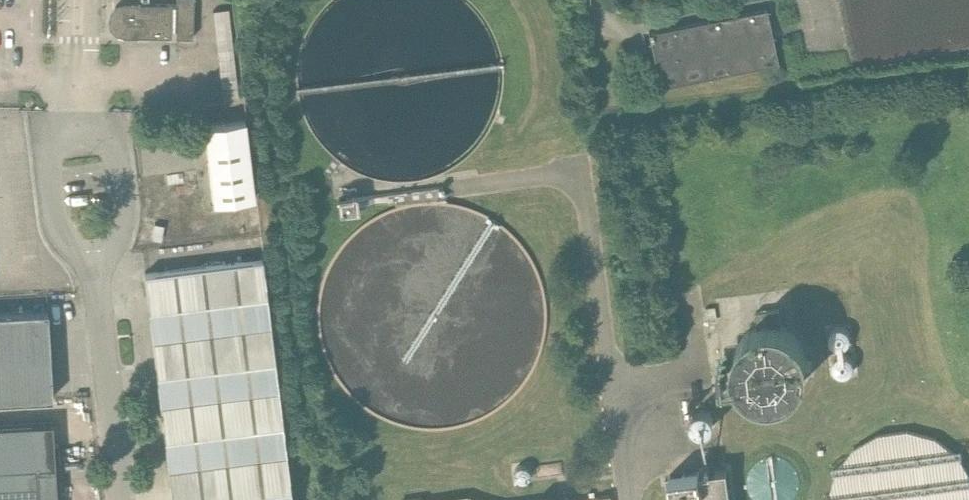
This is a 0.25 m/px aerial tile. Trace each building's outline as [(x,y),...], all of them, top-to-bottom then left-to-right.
[(139,36),(172,37),(173,5),(140,4),(140,3),(126,3),(117,5),(111,11),(108,19),(110,28),(117,34),(125,37),(139,37),(139,36)] [(661,86),(778,61),(766,6),(649,31),(661,86)] [(231,7),(214,9),(226,98),(243,96),(231,7)] [(246,120),(210,124),(204,125),(214,203),(255,198),(246,120)] [(263,260),(145,274),(172,499),(292,499),(263,260)] [(51,356),(49,310),(0,313),(0,359),(51,356)] [(807,368),(808,361),(807,356),(806,352),(804,348),(802,343),(799,340),(796,336),(793,333),(789,331),(789,329),(783,327),(781,310),(757,313),(759,329),(752,332),(751,331),(746,335),(746,336),(742,341),(739,345),(737,351),(735,356),(735,362),(735,368),(736,374),(738,379),(741,384),(745,389),(749,392),(754,395),(753,397),(760,399),(760,398),(764,399),(768,400),(772,400),(776,400),(780,399),(783,398),(787,396),(790,394),(791,395),(797,391),(796,390),(799,387),(802,383),(804,379),(806,375),(807,368)] [(0,359),(0,401),(53,398),(51,356),(0,359)] [(0,401),(0,409),(22,408),(22,400),(0,401)] [(60,464),(58,443),(54,444),(53,423),(0,426),(0,468),(60,464)] [(961,459),(965,458),(964,449),(961,449),(962,455),(958,456),(938,440),(938,439),(936,438),(935,439),(910,432),(910,431),(908,431),(907,432),(881,435),(881,434),(879,435),(879,436),(863,446),(863,445),(858,448),(858,449),(856,449),(855,448),(853,450),(854,451),(839,471),(835,472),(834,466),(831,466),(832,476),(837,475),(831,499),(829,499),(828,496),(825,496),(825,499),(968,499),(968,474),(961,459)] [(60,464),(0,468),(0,499),(62,499),(60,464)] [(727,474),(728,473),(728,472),(727,472),(727,471),(700,474),(700,473),(670,477),(672,498),(671,498),(671,499),(672,499),(730,499),(727,474)]
